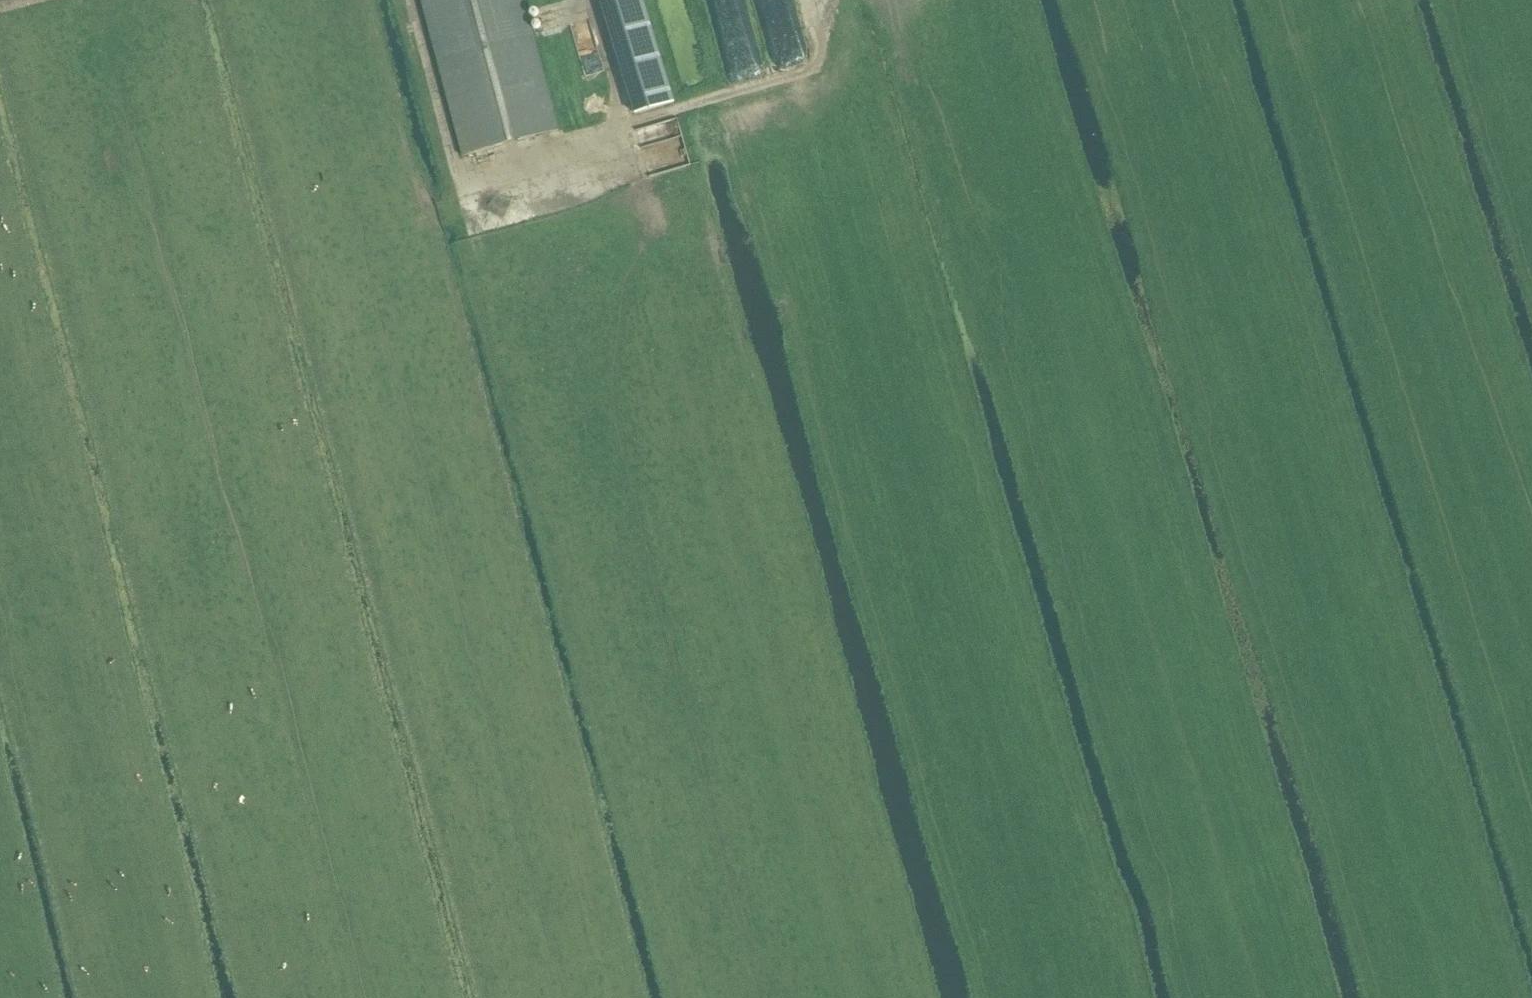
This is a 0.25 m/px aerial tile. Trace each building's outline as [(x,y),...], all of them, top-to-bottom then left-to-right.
[(464,159),(561,132),(526,0),(421,0),(464,159)] [(633,106),(636,116),(670,106),(667,96),(638,0),(601,0),(633,106)]
